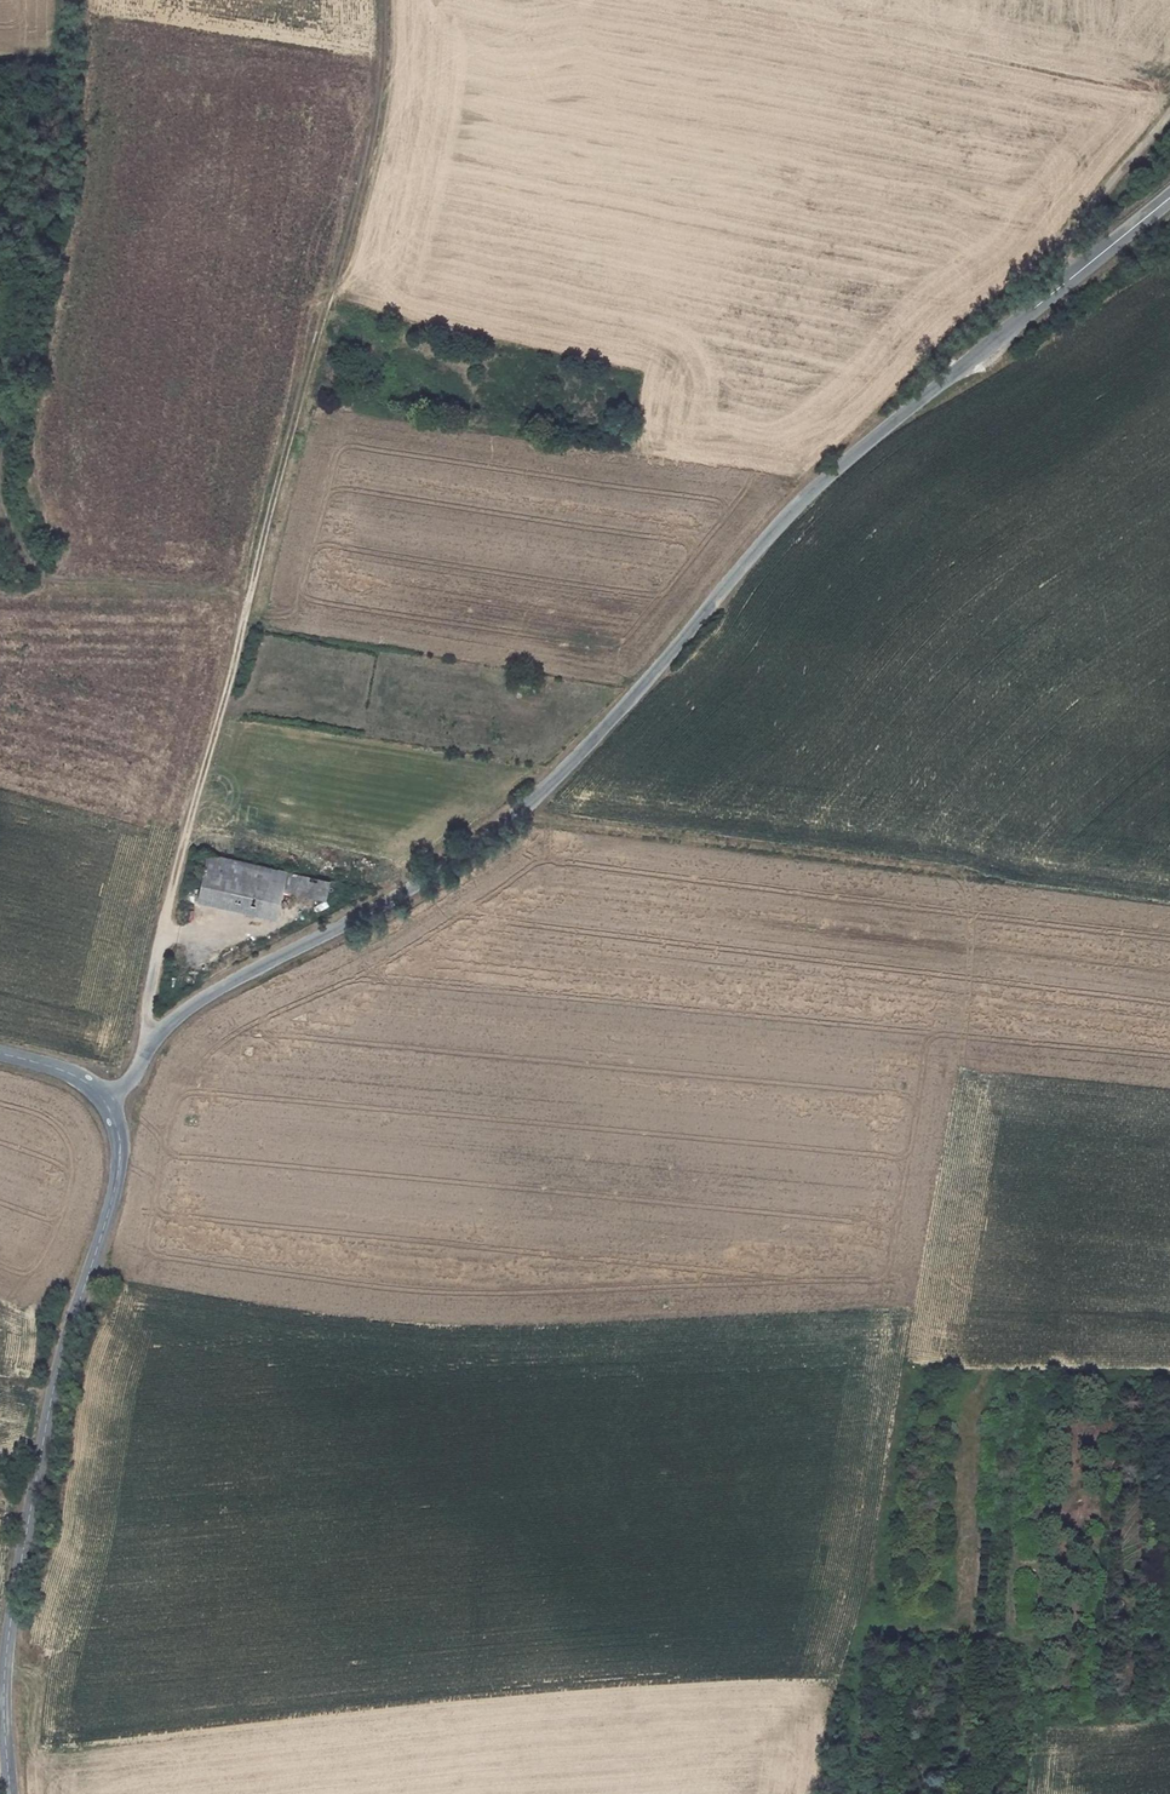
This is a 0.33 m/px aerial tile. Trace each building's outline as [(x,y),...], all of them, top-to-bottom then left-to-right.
[(221,855),(208,914),(254,924),(269,865),(221,855)]
